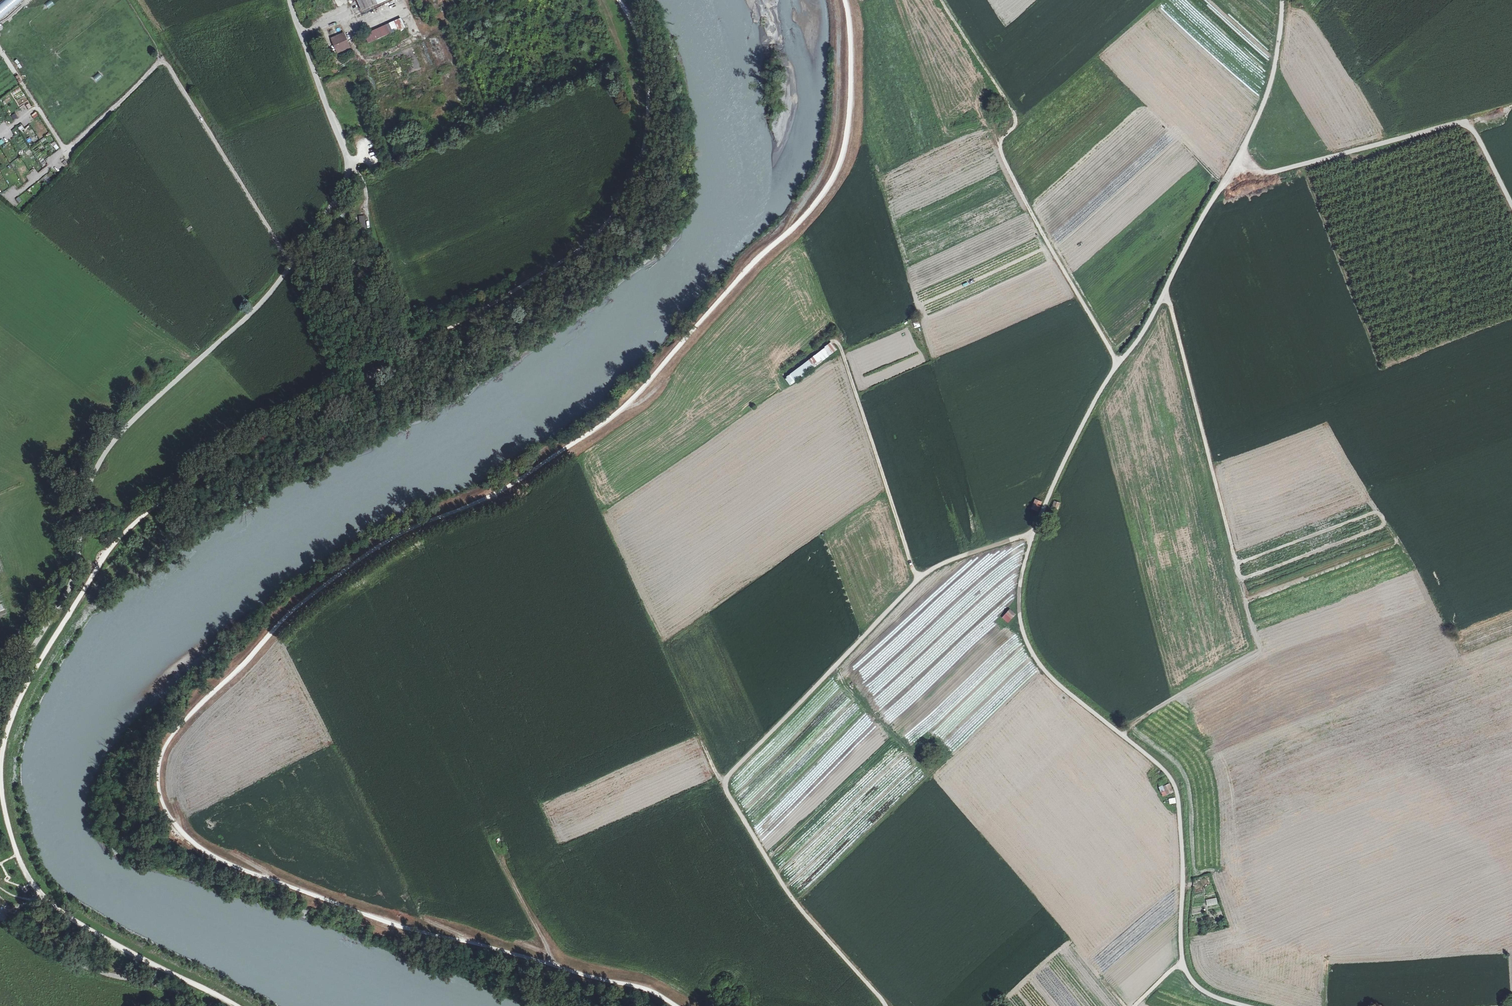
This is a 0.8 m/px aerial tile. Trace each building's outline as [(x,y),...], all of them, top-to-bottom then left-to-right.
[(23,0),(0,0),(0,18),(23,0)] [(363,11),(387,0),(358,0),(363,11)] [(387,25),(365,35),(369,43),(391,33),(387,25)] [(336,40),(345,35),(344,33),(332,39),(334,43),(337,42),(336,40)] [(350,47),(345,35),(336,40),(337,42),(334,43),(338,52),(350,47)] [(46,107),(51,114),(62,107),(56,99),(46,107)] [(44,168),(47,165),(42,158),(39,161),(44,168)] [(18,203),(25,198),(22,194),(16,199),(18,203)] [(784,376),(790,385),(838,351),(832,343),(784,376)] [(941,406),(936,408),(941,420),(945,418),(941,406)] [(1035,500),(1032,509),(1038,511),(1041,503),(1035,500)] [(1060,504),(1054,501),(1051,508),(1057,510),(1060,504)] [(1014,614),(1009,610),(1006,614),(1010,618),(1014,614)] [(1206,899),(1207,906),(1217,905),(1216,898),(1206,899)]
